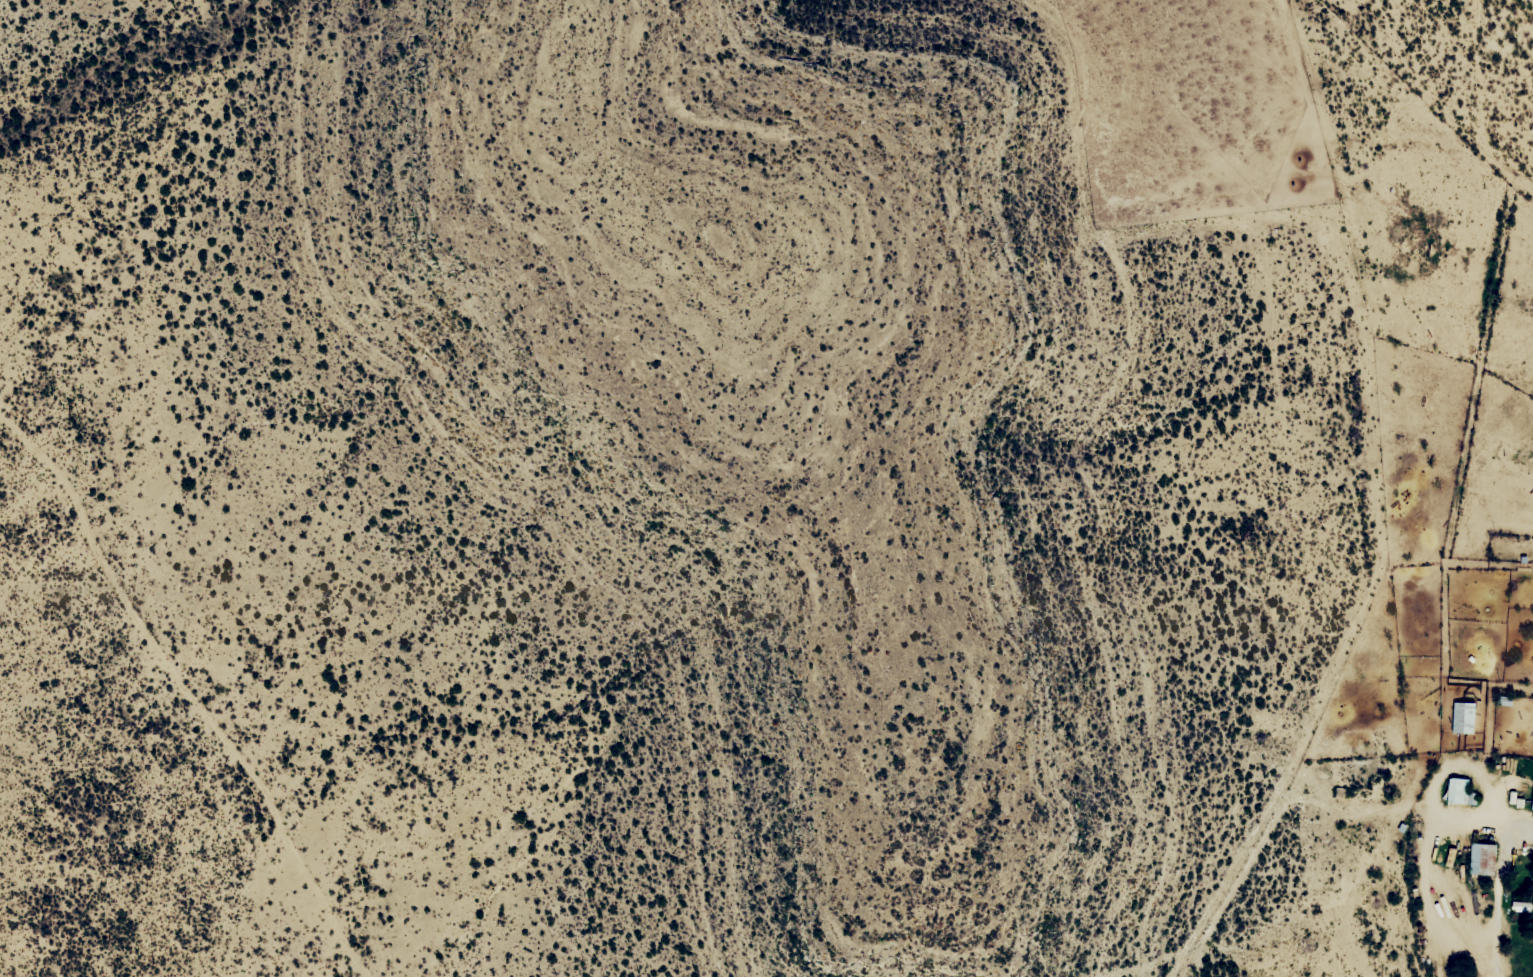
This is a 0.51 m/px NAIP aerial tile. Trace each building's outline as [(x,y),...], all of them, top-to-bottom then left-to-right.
[(1473,701),(1451,700),(1450,732),(1472,732),(1473,701)] [(1444,802),(1475,803),(1475,792),(1466,791),(1467,777),(1445,776),(1444,802)] [(1468,873),(1492,874),(1493,842),(1469,841),(1468,873)]
